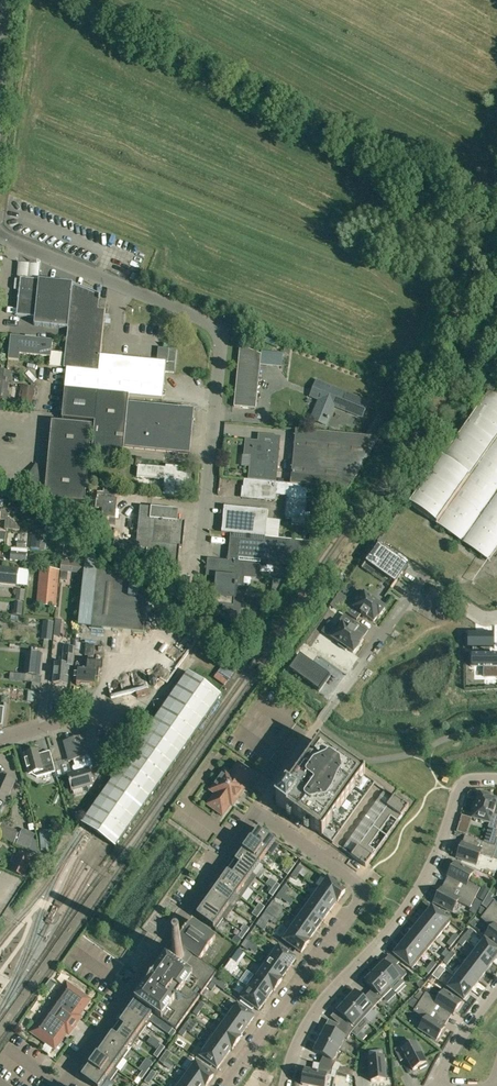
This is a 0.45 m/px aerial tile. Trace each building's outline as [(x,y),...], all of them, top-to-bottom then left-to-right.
[(15,280),(14,290),(19,290),(16,316),(35,318),(35,325),(67,328),(65,353),(63,367),(63,368),(66,369),(97,372),(99,356),(104,311),(97,311),(99,297),(72,285),(20,279),(20,281),(15,280)] [(59,367),(63,367),(65,353),(51,352),(52,341),(10,336),(8,359),(19,360),(19,353),(50,357),(49,366),(59,367)] [(255,409),(261,354),(239,345),(233,407),(255,409)] [(66,369),(64,390),(96,393),(97,393),(127,396),(162,399),(162,396),(162,390),(164,372),(172,372),(175,350),(158,348),(156,362),(111,357),(100,356),(98,372),(97,372),(66,369)] [(6,372),(0,372),(0,399),(9,400),(10,392),(7,392),(9,380),(11,380),(12,373),(6,372)] [(331,386),(330,388),(316,382),(313,391),(321,394),(311,419),(319,422),(326,425),(333,406),(361,417),(368,401),(331,386)] [(410,505),(489,561),(496,549),(496,382),(494,386),(457,438),(451,446),(410,505)] [(35,388),(20,386),(18,401),(33,403),(35,388)] [(96,393),(64,390),(61,419),(93,422),(96,393)] [(189,454),(192,423),(193,410),(127,404),(127,396),(97,393),(91,456),(122,459),(123,448),(189,454)] [(91,426),(51,422),(43,500),(84,504),(91,426)] [(296,429),(290,485),(301,486),(347,491),(379,438),(296,429)] [(275,480),(279,437),(272,436),(271,444),(246,442),(245,457),(254,458),(253,471),(250,470),(249,478),(275,480)] [(43,486),(45,470),(36,464),(23,486),(38,495),(43,486)] [(162,496),(174,497),(176,481),(186,482),(187,473),(176,472),(177,466),(165,465),(165,468),(137,465),(136,477),(164,480),(162,496)] [(288,503),(286,503),(284,518),(292,519),(291,524),(308,525),(309,514),(304,514),(307,490),(301,489),(301,486),(290,485),(244,480),(242,497),(274,500),(275,494),(289,496),(288,503)] [(121,496),(121,488),(108,487),(107,493),(97,492),(96,510),(102,510),(101,518),(107,519),(106,524),(115,524),(115,519),(118,520),(119,511),(116,510),(117,501),(109,500),(109,494),(121,496)] [(156,563),(156,570),(177,572),(180,546),(183,546),(185,522),(176,521),(177,510),(140,507),(135,556),(146,558),(145,562),(156,563)] [(221,533),(230,534),(265,537),(268,511),(223,507),(221,533)] [(0,514),(0,520),(5,520),(5,529),(19,530),(19,528),(7,517),(7,515),(0,514)] [(230,534),(227,567),(259,570),(260,564),(294,567),(311,542),(265,537),(230,534)] [(27,536),(18,535),(16,548),(26,549),(26,546),(27,536)] [(56,541),(55,551),(62,552),(63,542),(56,541)] [(68,573),(82,574),(84,554),(65,542),(63,556),(62,556),(60,571),(61,571),(60,580),(67,581),(68,573)] [(367,562),(395,582),(391,589),(399,579),(400,580),(402,577),(400,576),(403,573),(408,566),(378,545),(376,547),(362,568),(362,569),(367,562)] [(26,561),(27,553),(11,552),(10,560),(26,561)] [(86,554),(78,626),(143,633),(147,594),(86,554)] [(239,617),(240,607),(243,578),(258,579),(259,570),(227,567),(220,566),(218,583),(216,584),(214,605),(222,605),(222,610),(233,617),(239,617)] [(17,585),(27,586),(28,570),(0,568),(0,583),(17,585)] [(57,608),(60,570),(40,568),(36,606),(57,608)] [(17,590),(15,600),(24,601),(25,591),(17,590)] [(361,615),(367,618),(367,617),(374,622),(378,616),(379,616),(385,608),(379,604),(380,602),(372,596),(371,598),(361,591),(346,612),(357,620),(361,615)] [(436,611),(437,615),(446,612),(443,598),(436,600),(439,610),(436,611)] [(14,601),(13,615),(22,616),(24,602),(14,601)] [(355,622),(344,614),(329,636),(339,643),(338,645),(346,651),(347,649),(353,653),(359,645),(358,644),(362,638),(356,633),(357,632),(351,628),(355,622)] [(54,623),(46,622),(44,638),(52,639),(54,623)] [(467,649),(473,649),(473,655),(471,655),(471,667),(485,667),(485,677),(496,677),(496,655),(491,655),(491,654),(490,654),(490,649),(494,649),(494,633),(467,633),(467,649)] [(88,655),(86,669),(87,669),(85,686),(94,687),(95,681),(98,681),(99,671),(102,671),(103,663),(90,662),(91,656),(93,657),(95,645),(85,645),(84,655),(88,655)] [(53,683),(66,684),(68,666),(72,666),(74,648),(64,647),(62,664),(55,663),(53,683)] [(25,675),(41,677),(43,654),(27,653),(25,675)] [(330,676),(300,655),(289,671),(319,692),(330,676)] [(76,685),(85,686),(87,669),(86,669),(80,669),(81,664),(76,663),(74,679),(77,679),(76,685)] [(81,823),(80,822),(80,823),(87,828),(94,833),(102,839),(106,842),(109,844),(114,847),(115,847),(114,846),(221,696),(210,688),(188,673),(122,766),(81,823)] [(25,675),(24,675),(24,681),(32,682),(31,690),(40,691),(41,677),(25,675)] [(84,737),(93,768),(111,763),(113,760),(106,731),(84,737)] [(75,771),(75,773),(67,775),(71,791),(92,785),(88,769),(93,768),(84,737),(62,743),(67,762),(74,761),(75,766),(73,767),(73,768),(73,771),(75,771)] [(319,746),(316,750),(315,750),(314,751),(315,752),(311,756),(311,757),(310,758),(309,759),(310,759),(307,763),(306,763),(305,764),(305,765),(302,769),(302,770),(301,770),(300,771),(301,771),(300,772),(297,776),(296,777),(296,778),(293,782),(292,783),(291,784),(291,785),(288,789),(287,789),(286,789),(285,790),(285,791),(282,796),(282,795),(281,797),(277,802),(276,803),(278,804),(285,810),(287,811),(295,816),(296,817),(298,818),(302,821),(303,822),(305,823),(306,824),(311,827),(312,828),(312,829),(313,830),(313,829),(315,830),(319,833),(321,835),(322,836),(323,835),(324,836),(324,837),(326,838),(327,838),(323,835),(323,834),(327,829),(328,828),(331,823),(332,823),(333,821),(332,821),(336,816),(337,815),(341,810),(342,808),(345,803),(347,802),(346,802),(347,801),(346,801),(349,797),(350,797),(351,795),(355,790),(356,789),(359,784),(360,782),(364,777),(365,776),(368,779),(369,779),(366,777),(365,776),(364,774),(363,775),(362,774),(358,771),(356,770),(356,769),(355,768),(355,769),(353,767),(353,768),(349,765),(349,764),(347,763),(348,763),(346,762),(345,761),(344,761),(340,758),(339,757),(338,756),(337,756),(336,755),(332,752),(330,751),(329,750),(327,749),(323,746),(322,745),(322,744),(320,743),(319,745),(319,746)] [(37,750),(23,754),(28,775),(30,774),(36,777),(55,772),(49,752),(38,755),(37,750)] [(253,773),(238,763),(234,769),(237,771),(233,776),(225,770),(210,791),(215,794),(207,805),(223,816),(231,805),(233,806),(247,786),(245,784),(253,773)] [(4,804),(14,782),(0,776),(0,802),(4,804)] [(494,812),(495,808),(494,808),(496,800),(489,798),(489,797),(480,794),(478,801),(476,800),(473,810),(475,810),(473,818),(489,823),(488,828),(496,830),(496,828),(496,816),(494,815),(494,812)] [(373,827),(387,836),(380,831),(391,817),(397,822),(406,810),(409,807),(404,803),(403,803),(392,795),(391,795),(394,797),(373,827)] [(2,824),(0,828),(0,837),(14,844),(20,832),(2,824)] [(458,826),(457,832),(467,835),(468,829),(458,826)] [(373,827),(353,854),(352,856),(349,854),(349,855),(361,863),(366,867),(376,851),(369,847),(380,832),(386,837),(387,836),(373,827)] [(258,830),(250,840),(267,852),(275,841),(259,829),(258,830)] [(40,831),(41,850),(51,849),(50,830),(40,831)] [(461,846),(457,858),(476,865),(480,854),(493,858),(496,847),(465,836),(462,843),(461,846)] [(250,840),(243,851),(260,863),(267,852),(250,840)] [(260,863),(243,851),(235,862),(256,877),(257,876),(252,873),(260,863)] [(32,859),(18,852),(10,870),(24,876),(32,859)] [(235,862),(227,872),(249,888),(256,877),(235,862)] [(448,877),(445,883),(475,899),(480,889),(468,882),(473,872),(455,862),(447,876),(448,877)] [(227,872),(220,883),(239,897),(247,887),(248,888),(249,888),(227,872)] [(338,902),(346,891),(328,878),(320,889),(337,901),(338,902)] [(220,883),(212,894),(229,906),(233,909),(241,898),(239,897),(220,883)] [(441,888),(438,894),(434,903),(452,912),(458,902),(470,908),(475,899),(445,883),(442,889),(441,888)] [(337,901),(320,889),(313,899),(330,911),(337,901)] [(212,894),(204,905),(224,918),(226,920),(233,909),(229,906),(212,894)] [(330,911),(313,899),(306,909),(322,921),(330,911)] [(488,910),(496,917),(496,903),(494,901),(488,910)] [(256,909),(257,910),(261,913),(265,907),(261,905),(259,903),(256,909)] [(224,918),(204,905),(197,915),(197,916),(216,929),(224,918)] [(432,907),(424,917),(442,932),(450,922),(432,907)] [(257,918),(261,913),(257,910),(256,909),(252,914),(257,918)] [(322,921),(306,909),(299,919),(298,920),(315,931),(322,921)] [(488,910),(481,919),(492,927),(485,936),(496,946),(496,917),(488,910)] [(308,941),(315,931),(298,920),(299,919),(296,917),(288,928),(308,942),(308,941)] [(424,917),(420,923),(417,926),(435,941),(442,932),(424,917)] [(135,1001),(155,1015),(176,1030),(200,997),(194,994),(198,989),(203,992),(201,995),(217,973),(200,960),(215,938),(193,921),(192,922),(191,924),(178,942),(176,944),(177,944),(167,958),(166,958),(165,959),(166,960),(160,967),(159,968),(154,975),(153,976),(153,977),(149,983),(148,984),(143,991),(142,991),(142,993),(137,1000),(136,1000),(135,1001)] [(242,931),(246,934),(250,929),(244,925),(240,930),(242,931)] [(427,950),(435,941),(417,926),(409,936),(427,950)] [(281,938),(300,952),(301,953),(309,942),(308,941),(308,942),(288,928),(281,938)] [(462,938),(466,941),(470,936),(466,933),(462,938)] [(451,939),(455,942),(459,937),(455,934),(451,939)] [(409,936),(402,945),(420,959),(427,950),(409,936)] [(462,946),(466,941),(462,938),(458,943),(462,946)] [(455,942),(451,939),(447,944),(451,947),(455,942)] [(494,961),(496,957),(496,949),(485,940),(477,950),(493,962),(494,961)] [(288,969),(296,959),(276,945),(269,956),(288,969)] [(412,969),(420,959),(402,945),(394,954),(412,969)] [(445,958),(450,953),(446,950),(442,955),(445,958)] [(486,971),(493,962),(477,950),(470,959),(486,971)] [(447,956),(451,960),(455,954),(451,951),(447,956)] [(281,980),(281,979),(288,969),(269,956),(261,966),(281,980)] [(451,960),(447,956),(443,962),(447,965),(451,960)] [(470,959),(463,969),(479,981),(486,971),(470,959)] [(433,961),(428,966),(432,970),(437,964),(433,961)] [(379,968),(377,970),(375,972),(392,989),(395,993),(404,984),(401,980),(406,975),(397,966),(392,970),(391,970),(384,963),(379,968)] [(281,980),(261,966),(254,976),(273,990),(274,991),(282,980),(281,979),(281,980)] [(432,970),(428,966),(424,971),(428,975),(432,970)] [(479,981),(463,969),(455,978),(471,990),(479,981)] [(436,978),(440,973),(436,970),(432,975),(436,978)] [(373,989),(368,994),(378,1004),(392,989),(375,972),(366,981),(373,989)] [(247,986),(266,1000),(273,990),(254,976),(247,986)] [(464,1000),(469,993),(471,990),(455,978),(448,988),(464,1000)] [(50,992),(56,983),(51,979),(44,988),(50,992)] [(417,983),(417,986),(420,989),(425,984),(420,980),(417,983)] [(222,981),(218,987),(224,991),(227,987),(226,984),(222,981)] [(67,983),(32,1032),(55,1049),(67,1033),(70,1034),(81,1018),(78,1016),(90,1000),(90,1001),(90,1000),(67,983)] [(239,997),(259,1011),(266,1000),(247,986),(239,997)] [(452,1015),(456,1010),(461,1002),(444,991),(437,1000),(426,993),(420,1002),(448,1021),(452,1015)] [(355,992),(346,1002),(364,1018),(378,1004),(368,994),(363,999),(355,992)] [(127,1013),(147,1026),(155,1015),(135,1001),(127,1013)] [(351,1033),(364,1018),(346,1002),(338,1012),(345,1019),(340,1025),(351,1033)] [(448,1021),(420,1002),(414,1012),(425,1019),(419,1029),(436,1040),(445,1027),(444,1027),(448,1021)] [(246,1028),(254,1017),(235,1003),(227,1014),(246,1028)] [(127,1013),(120,1023),(139,1037),(147,1026),(127,1013)] [(246,1028),(227,1014),(220,1024),(239,1038),(239,1037),(246,1028)] [(139,1037),(120,1023),(112,1034),(131,1048),(139,1037)] [(232,1048),(233,1049),(241,1038),(239,1037),(239,1038),(220,1024),(213,1034),(232,1048)] [(320,1040),(339,1049),(345,1038),(348,1039),(351,1033),(340,1025),(336,1033),(326,1028),(320,1040)] [(112,1034),(104,1045),(124,1059),(131,1048),(112,1034)] [(232,1048),(213,1034),(205,1044),(225,1058),(232,1048)] [(324,1056),(320,1064),(333,1069),(336,1062),(333,1061),(339,1049),(320,1040),(314,1052),(324,1056)] [(394,1050),(401,1062),(407,1058),(413,1070),(419,1067),(420,1069),(427,1066),(416,1043),(403,1050),(401,1046),(394,1050)] [(198,1055),(217,1069),(225,1058),(205,1044),(198,1055)] [(97,1055),(118,1071),(118,1070),(116,1069),(124,1059),(104,1045),(97,1055)] [(89,1066),(110,1081),(118,1071),(97,1055),(89,1066)] [(386,1080),(384,1058),(369,1059),(369,1055),(362,1055),(363,1069),(370,1068),(371,1082),(386,1080)] [(164,1065),(170,1070),(174,1064),(167,1060),(164,1065)] [(213,1075),(193,1061),(186,1072),(205,1085),(206,1085),(214,1076),(213,1075)] [(333,1069),(320,1064),(318,1073),(305,1070),(302,1085),(308,1085),(325,1085),(327,1075),(331,1076),(333,1069)] [(93,1085),(104,1085),(108,1080),(110,1082),(110,1081),(89,1066),(82,1077),(81,1077),(93,1085)] [(205,1085),(186,1072),(178,1082),(184,1085),(205,1085)]
